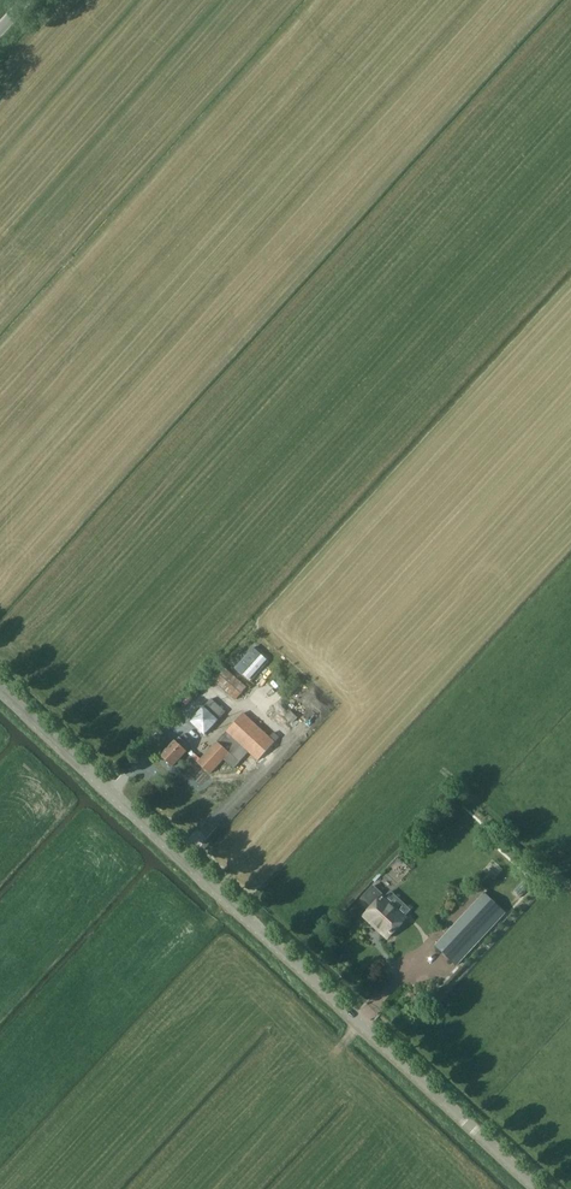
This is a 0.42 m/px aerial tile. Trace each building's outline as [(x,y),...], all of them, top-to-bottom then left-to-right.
[(252,677),(267,656),(260,650),(244,672),(252,677)] [(213,677),(237,698),(249,685),(225,663),(213,677)] [(211,698),(191,721),(205,734),(226,711),(211,698)] [(291,711),(286,716),(292,722),(297,717),(291,711)] [(234,768),(249,751),(258,760),(275,742),(280,737),(275,732),(269,737),(243,713),(217,741),(198,762),(210,773),(224,759),(234,768)] [(164,729),(170,723),(164,718),(158,724),(164,729)] [(183,749),(187,745),(180,738),(176,742),(175,741),(161,755),(173,766),(186,752),(183,749)] [(494,823),(486,831),(494,838),(501,830),(494,823)] [(379,873),(373,880),(375,882),(381,875),(379,873)] [(524,880),(514,891),(518,895),(529,884),(524,880)] [(391,891),(385,898),(372,886),(362,897),(372,907),(365,915),(387,937),(405,917),(404,917),(411,910),(391,891)] [(457,964),(505,912),(485,892),(436,945),(457,964)]
